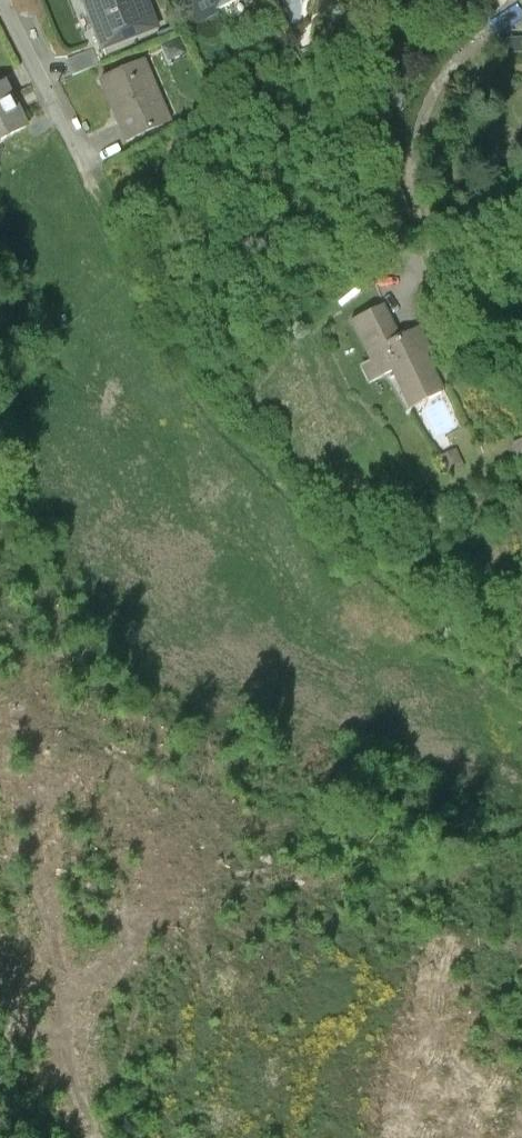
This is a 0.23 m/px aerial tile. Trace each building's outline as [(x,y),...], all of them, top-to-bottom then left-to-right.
[(144,0),(82,0),(98,46),(130,34),(132,40),(155,31),(144,0)] [(189,4),(195,6),(203,21),(244,0),(186,0),(189,4)] [(499,42),(501,55),(521,53),(521,44),(521,40),(499,42)] [(142,65),(98,83),(99,86),(104,84),(120,121),(115,123),(124,143),(167,125),(142,65)] [(4,83),(0,85),(0,141),(26,128),(10,96),(11,96),(4,83)] [(355,294),(338,308),(341,312),(358,298),(355,294)] [(443,396),(425,360),(417,364),(405,339),(398,343),(382,311),(350,327),(369,367),(360,371),(368,388),(391,376),(409,413),(443,396)] [(417,364),(425,360),(431,357),(418,333),(405,339),(417,364)] [(455,453),(441,460),(449,476),(463,470),(455,453)]
